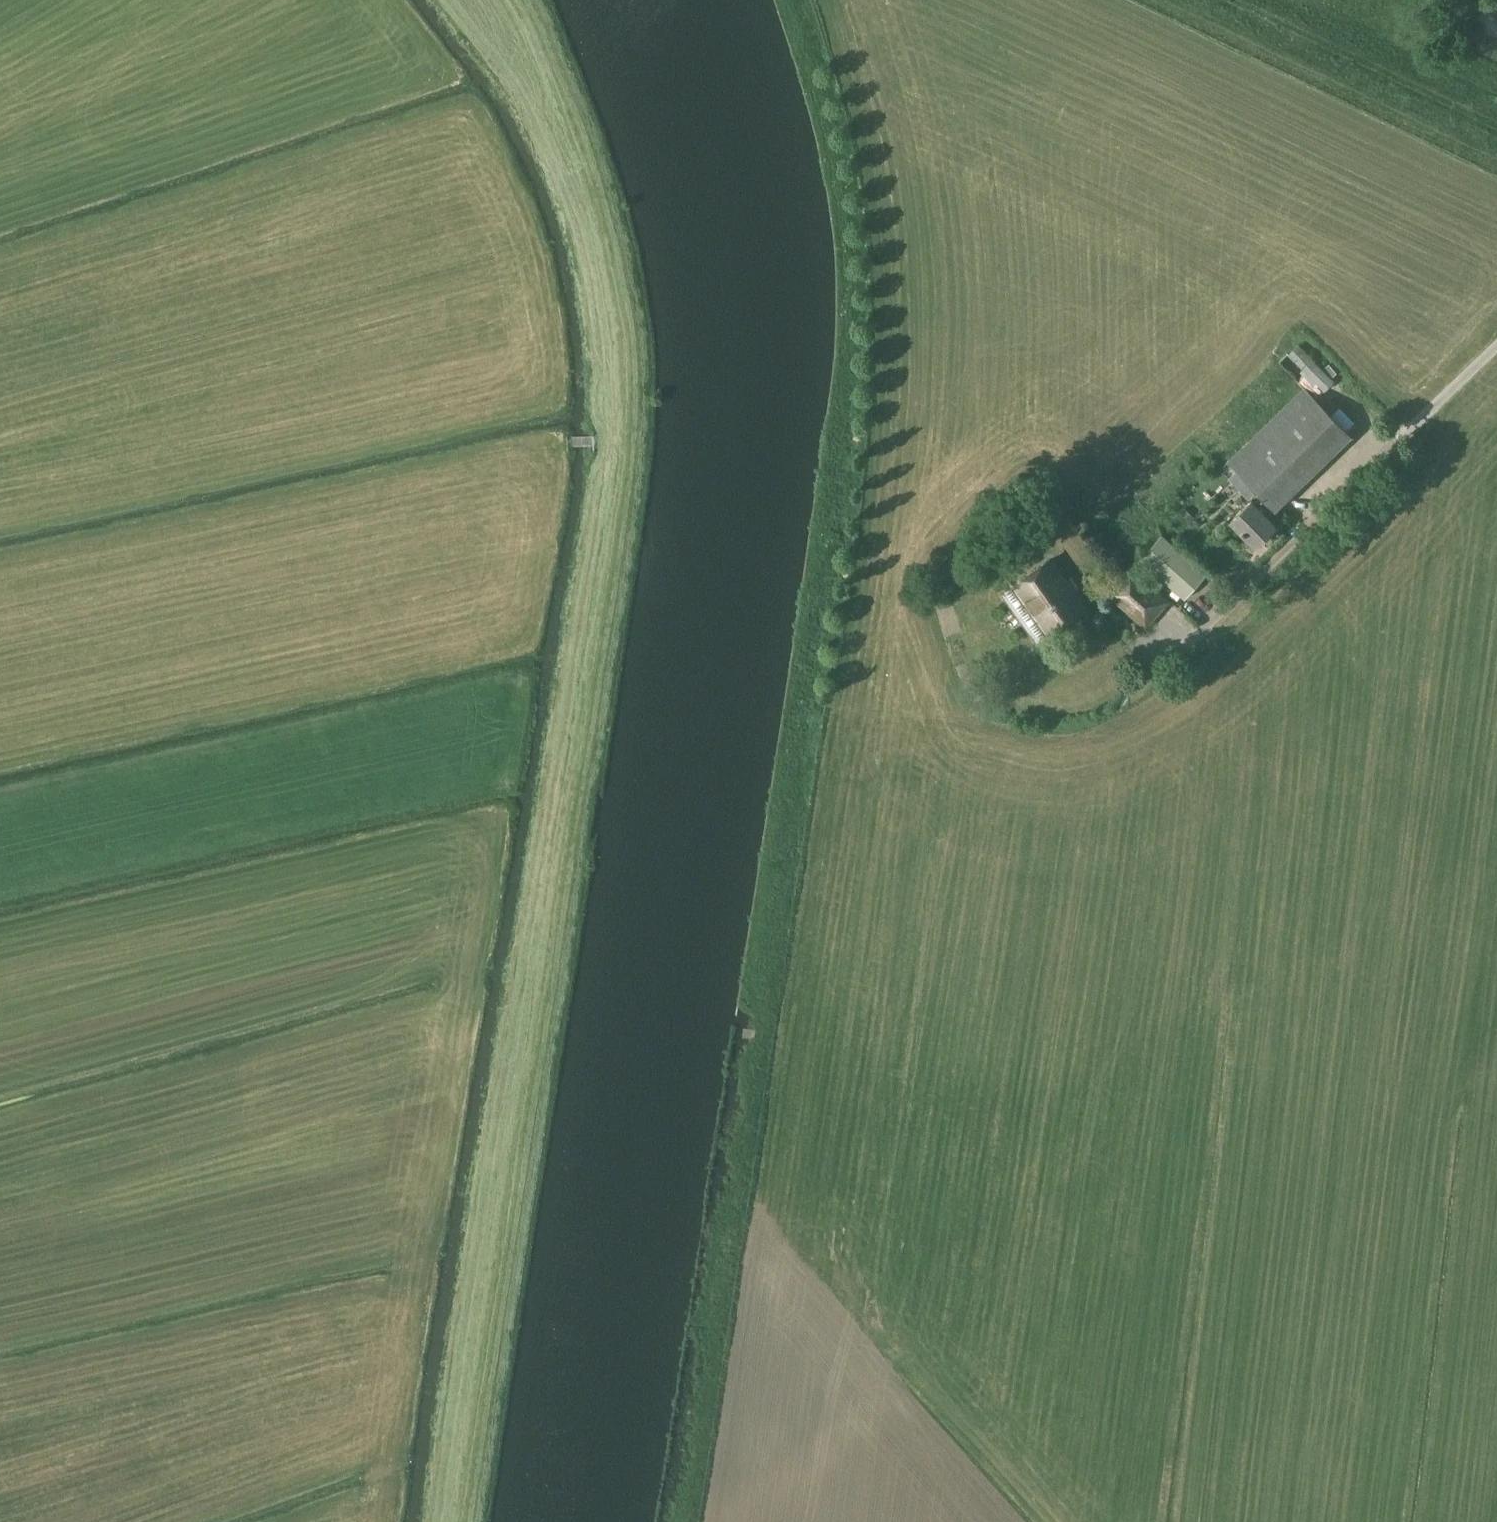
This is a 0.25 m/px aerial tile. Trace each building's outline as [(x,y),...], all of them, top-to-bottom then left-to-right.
[(1335,381),(1325,370),(1299,343),(1289,353),(1325,391),(1335,381)] [(1305,389),(1231,461),(1277,508),(1351,435),(1305,389)] [(1253,500),(1233,519),(1257,545),(1277,525),(1253,500)] [(1179,587),(1187,578),(1201,562),(1165,531),(1143,555),(1179,587)] [(1090,605),(1056,557),(1005,592),(1039,641),(1066,622),(1068,623),(1074,619),(1074,617),(1090,605)] [(1149,621),(1164,604),(1169,598),(1133,567),(1113,589),(1149,621)]
